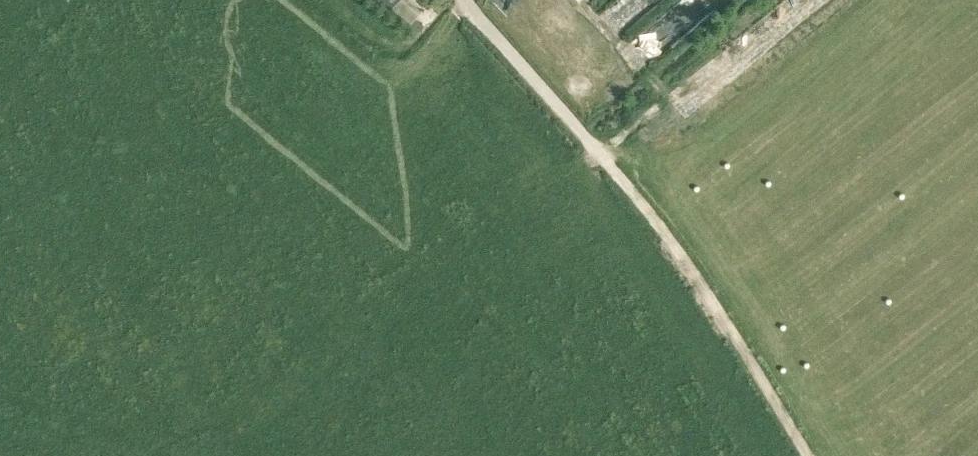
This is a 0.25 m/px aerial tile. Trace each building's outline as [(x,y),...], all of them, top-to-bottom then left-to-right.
[(715,14),(703,0),(627,0),(615,10),(659,62),(715,14)]
